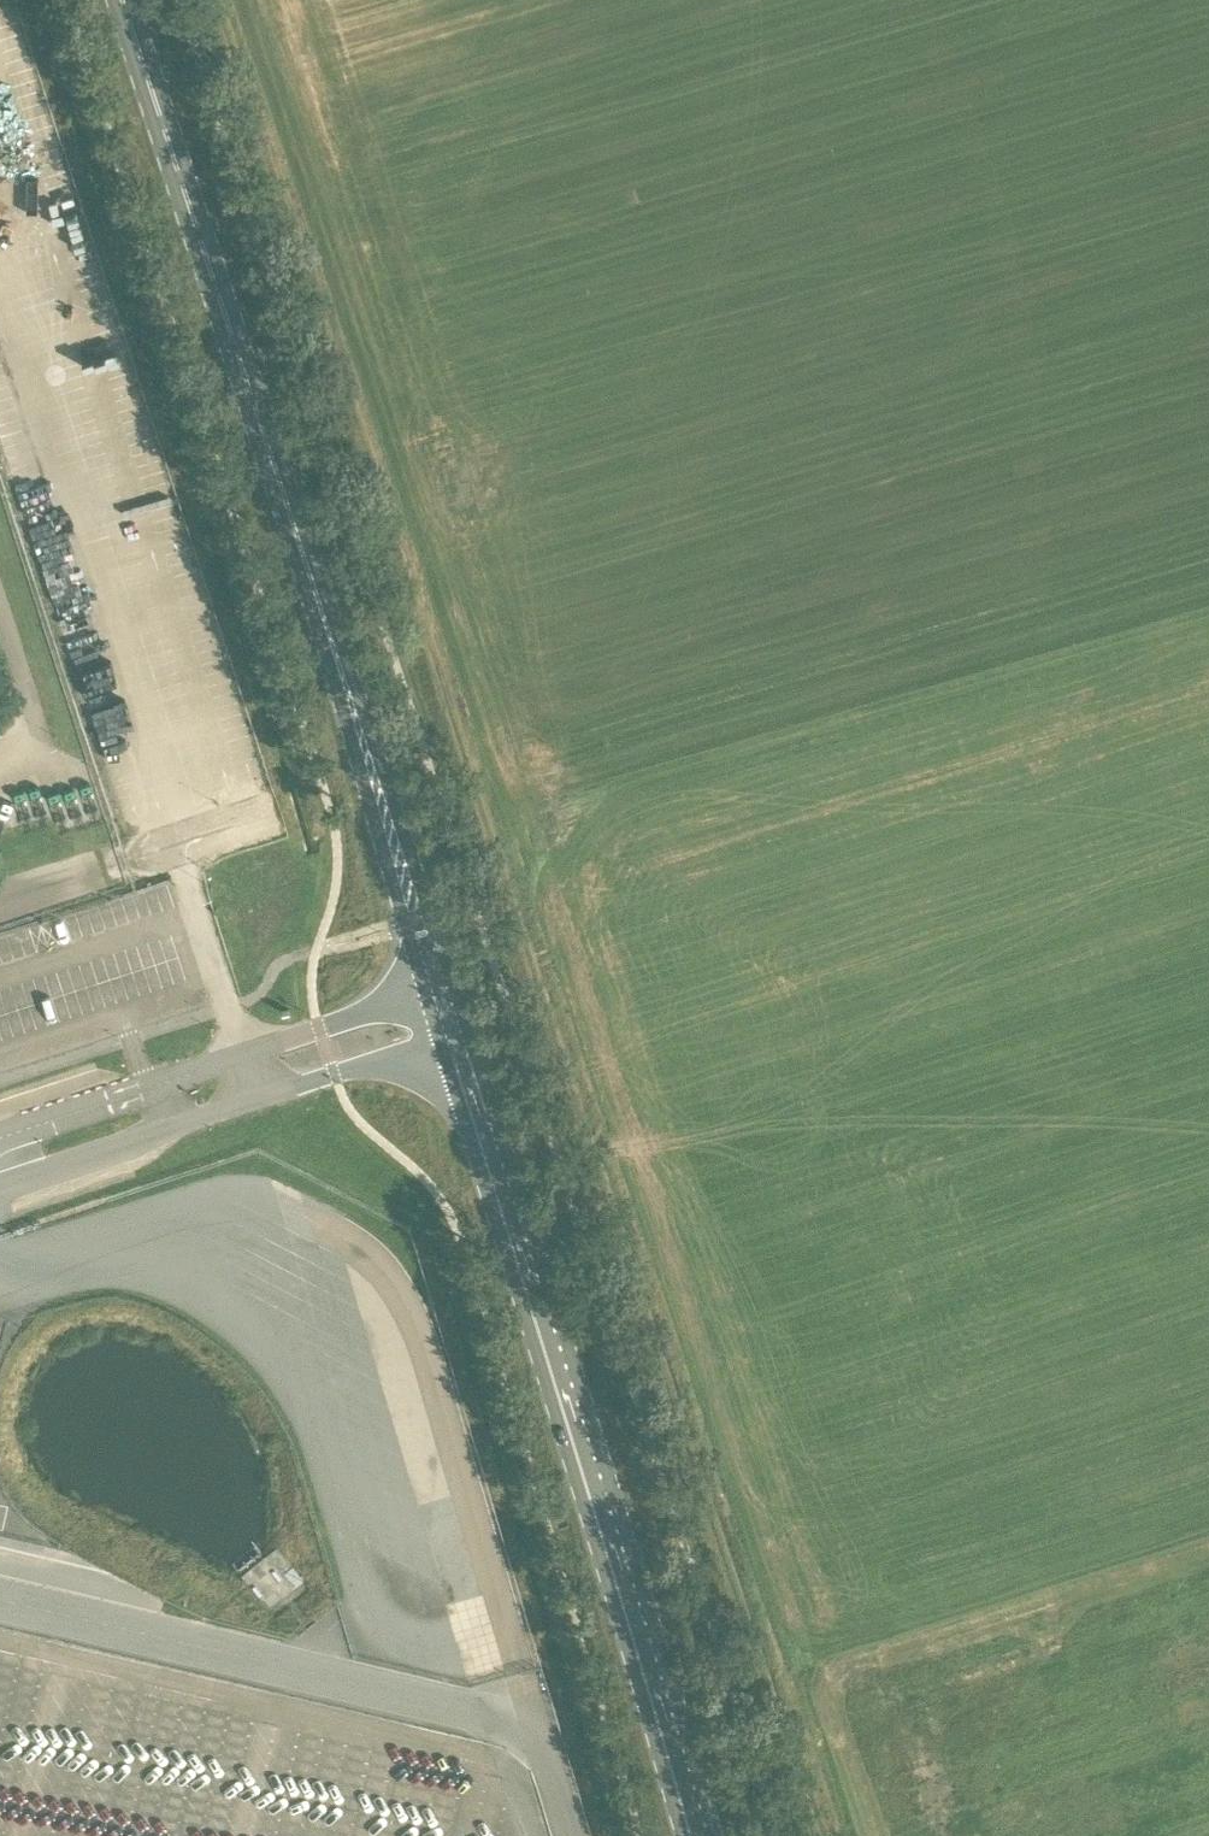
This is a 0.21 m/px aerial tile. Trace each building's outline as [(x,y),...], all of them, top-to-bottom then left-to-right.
[(275,1573),(269,1576),(271,1580),(258,1586),(265,1602),(301,1586),(292,1566),(275,1573)]
